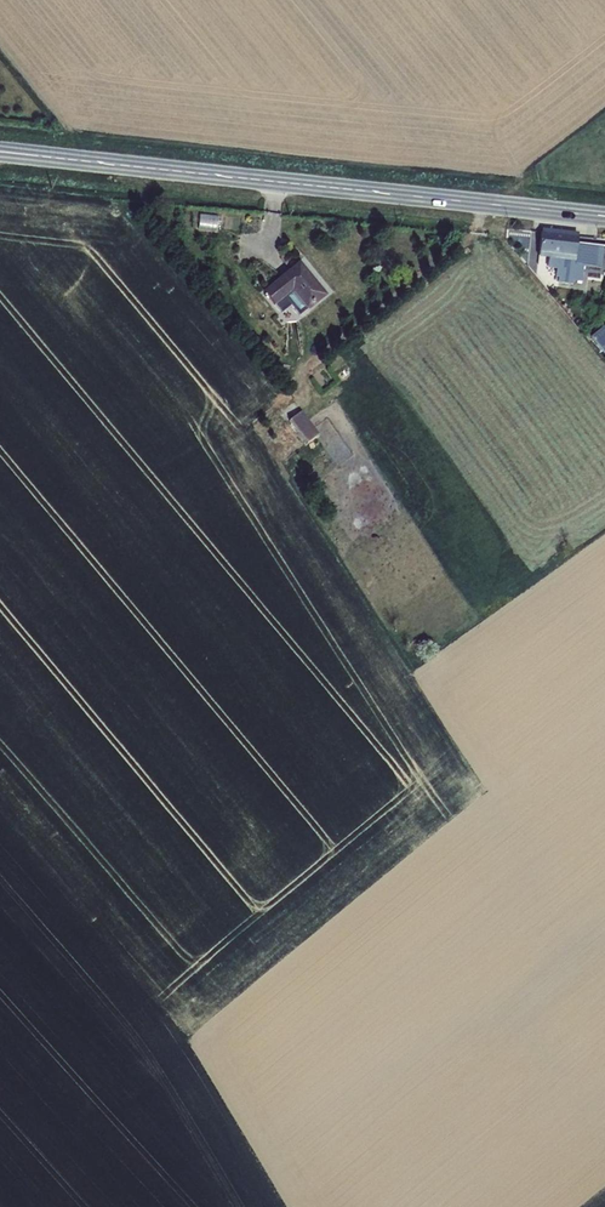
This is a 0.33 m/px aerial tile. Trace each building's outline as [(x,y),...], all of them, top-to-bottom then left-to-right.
[(576,248),(577,236),(541,233),(538,257),(548,258),(547,267),(557,268),(556,278),(558,278),(558,283),(572,285),(573,280),(584,281),(585,267),(583,267),(585,249),(576,248)] [(307,310),(324,296),(299,266),(265,295),(274,306),(291,292),(307,310)] [(604,339),(604,328),(591,336),(595,344),(604,339)] [(298,415),(289,422),(307,445),(316,438),(298,415)]
